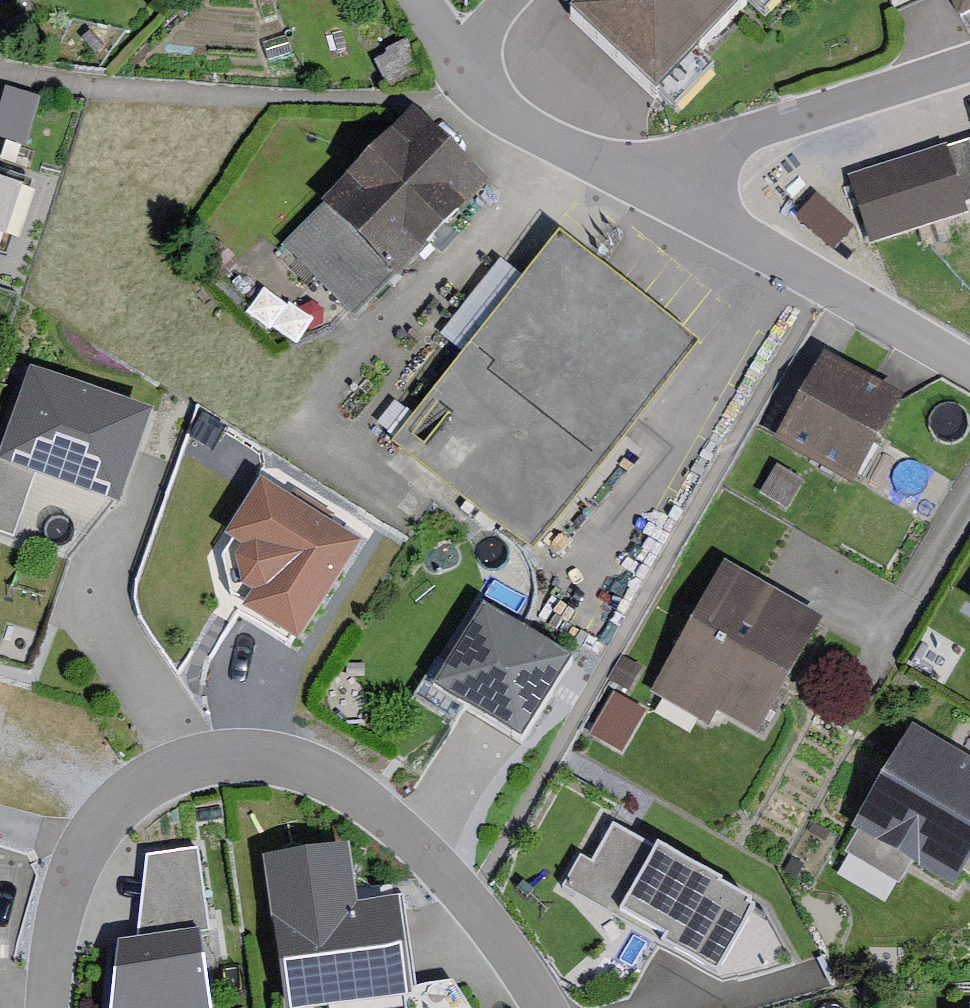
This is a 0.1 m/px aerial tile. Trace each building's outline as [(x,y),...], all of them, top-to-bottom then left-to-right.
[(588,28),(685,118),(795,0),(614,0),(588,28)] [(895,15),(927,0),(888,0),(895,15)] [(968,24),(969,23),(969,0),(957,0),(968,24)] [(491,177),(420,109),(284,241),(351,317),(491,177)] [(944,137),(850,168),(872,237),(967,206),(944,137)] [(698,337),(559,227),(532,261),(392,438),(531,548),(698,337)] [(923,403),(833,360),(782,464),(872,507),(923,403)] [(0,458),(0,468),(40,482),(122,510),(153,419),(28,376),(0,458)] [(17,550),(40,482),(0,468),(0,544),(17,550)] [(360,551),(263,488),(227,545),(234,549),(222,567),(230,603),(247,614),(242,621),(294,654),(360,551)] [(831,635),(739,581),(664,707),(715,737),(740,732),(765,747),(831,635)] [(572,664),(482,610),(433,690),(523,744),(572,664)] [(645,667),(625,654),(611,678),(631,690),(645,667)] [(647,709),(613,690),(590,732),(625,751),(647,709)] [(913,728),(852,829),(859,834),(914,865),(954,889),(964,873),(969,863),(969,763),(913,728)] [(579,858),(562,888),(662,943),(659,950),(714,980),(752,911),(718,892),(721,886),(613,827),(592,865),(579,858)] [(914,865),(859,834),(847,856),(902,887),(914,865)] [(148,858),(138,944),(200,935),(210,934),(198,851),(148,858)] [(288,1007),(339,1007),(416,996),(401,904),(359,911),(350,851),(265,864),(288,1007)] [(766,920),(752,911),(714,980),(724,985),(792,966),(766,920)] [(200,935),(138,944),(118,946),(111,1007),(210,1007),(200,935)]
